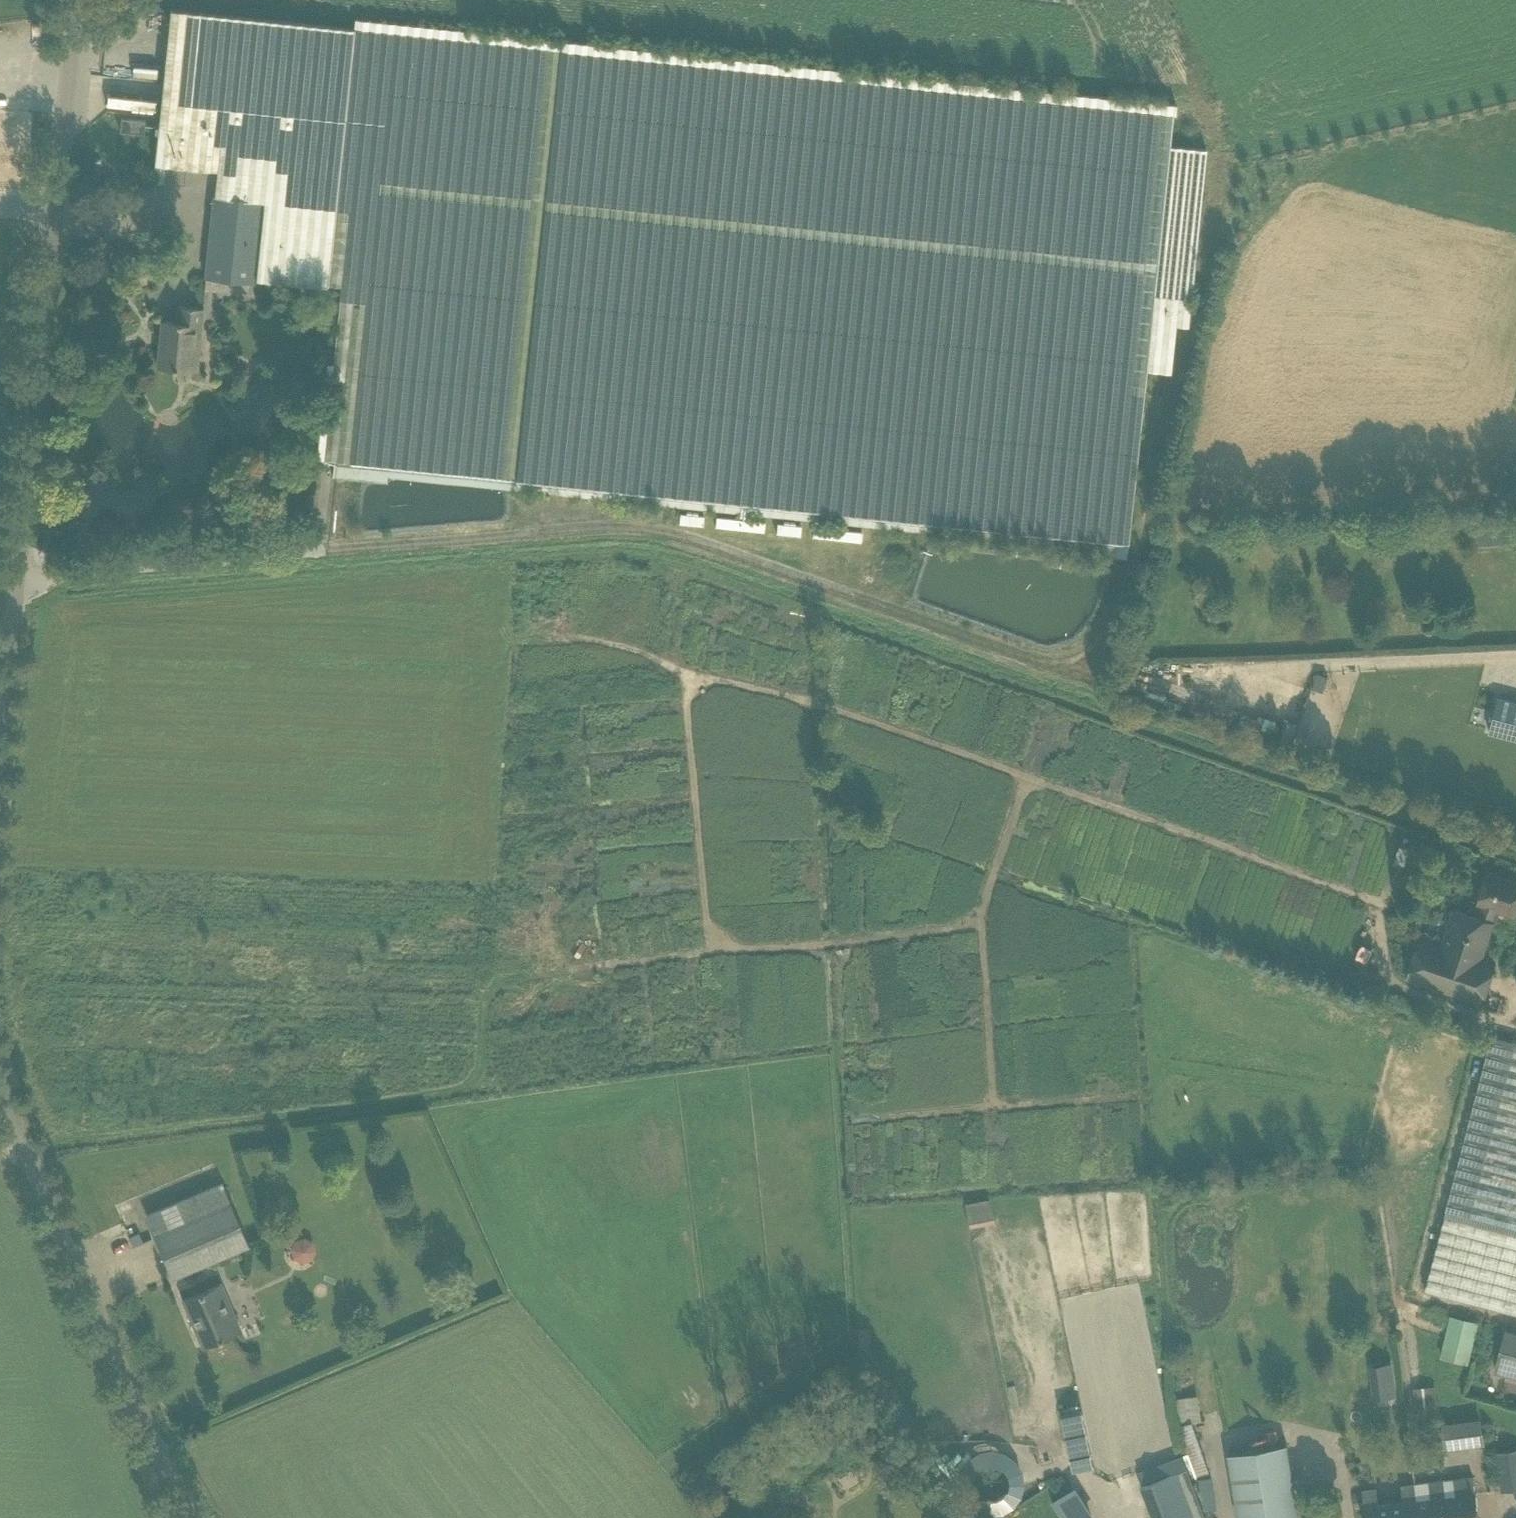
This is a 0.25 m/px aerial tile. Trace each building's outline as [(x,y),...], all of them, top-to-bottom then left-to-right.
[(1074,548),(1073,556),(1127,561),(1145,370),(1170,373),(1175,324),(1188,326),(1206,149),(1169,145),(1173,104),(836,69),(357,19),(356,29),(171,9),(155,163),(217,169),(214,196),(214,195),(205,277),(340,290),(333,364),(326,363),(316,459),(516,479),(513,491),(1074,548)] [(121,130),(145,132),(146,119),(122,117),(121,130)] [(157,367),(197,371),(203,309),(177,306),(176,322),(162,321),(157,367)] [(630,516),(644,517),(645,507),(631,505),(630,516)] [(649,518),(661,519),(663,509),(651,508),(649,518)] [(753,548),(763,550),(765,539),(755,537),(753,548)] [(877,585),(887,589),(891,575),(882,572),(877,585)] [(1515,738),(1515,703),(1497,698),(1488,731),(1515,738)] [(1407,977),(1482,1002),(1495,964),(1480,959),(1497,909),(1515,916),(1515,882),(1490,873),(1480,904),(1485,905),(1481,917),(1453,908),(1442,943),(1420,937),(1407,977)] [(1515,1314),(1515,1043),(1492,1037),(1425,1289),(1515,1314)] [(146,1215),(172,1277),(248,1245),(221,1183),(146,1215)] [(988,1198),(963,1202),(967,1220),(992,1216),(988,1198)] [(182,1299),(202,1346),(241,1330),(221,1283),(182,1299)] [(1440,1357),(1468,1364),(1479,1322),(1451,1315),(1440,1357)] [(1515,1376),(1515,1334),(1506,1332),(1496,1370),(1515,1376)] [(1392,1362),(1372,1365),(1374,1379),(1394,1376),(1392,1362)] [(1421,1385),(1421,1409),(1436,1409),(1436,1385),(1421,1385)] [(1197,1393),(1175,1397),(1179,1421),(1201,1417),(1197,1393)] [(1082,1453),(1077,1431),(1085,1429),(1080,1410),(1062,1414),(1072,1455),(1082,1453)] [(1444,1423),(1448,1447),(1482,1442),(1478,1417),(1444,1423)] [(1179,1426),(1196,1475),(1209,1470),(1192,1422),(1179,1426)] [(1238,1517),(1280,1517),(1299,1515),(1287,1444),(1228,1454),(1238,1517)] [(1502,1491),(1515,1489),(1515,1450),(1496,1453),(1502,1491)] [(1141,1484),(1153,1517),(1156,1517),(1190,1505),(1178,1471),(1141,1484)] [(1198,1478),(1202,1509),(1216,1507),(1212,1476),(1198,1478)] [(1416,1499),(1418,1517),(1479,1517),(1476,1491),(1475,1491),(1473,1476),(1444,1480),(1444,1479),(1414,1483),(1417,1499),(1416,1499)] [(1077,1486),(1052,1501),(1062,1517),(1087,1501),(1077,1486)] [(1416,1499),(1378,1505),(1376,1489),(1362,1491),(1366,1517),(1418,1517),(1416,1499)]
